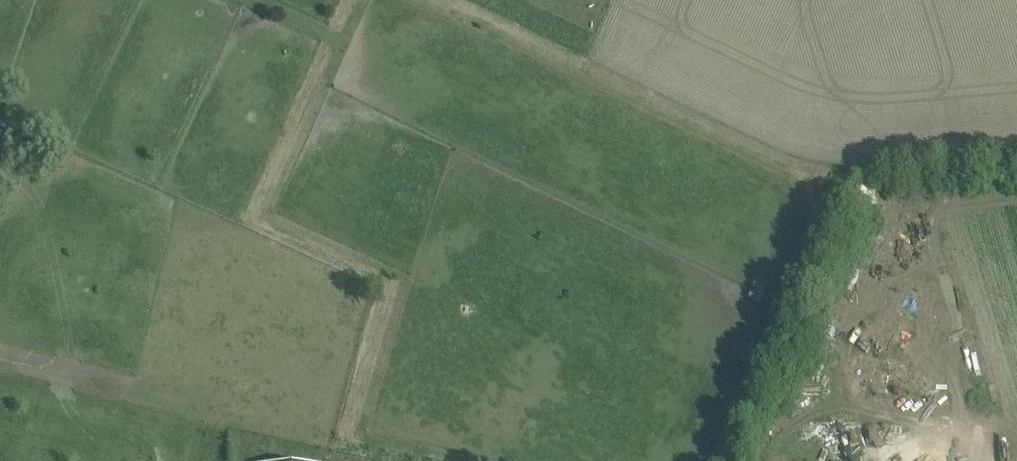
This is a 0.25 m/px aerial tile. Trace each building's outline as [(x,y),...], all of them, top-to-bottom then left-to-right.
[(832,436),(832,458),(848,458),(848,436),(832,436)]
